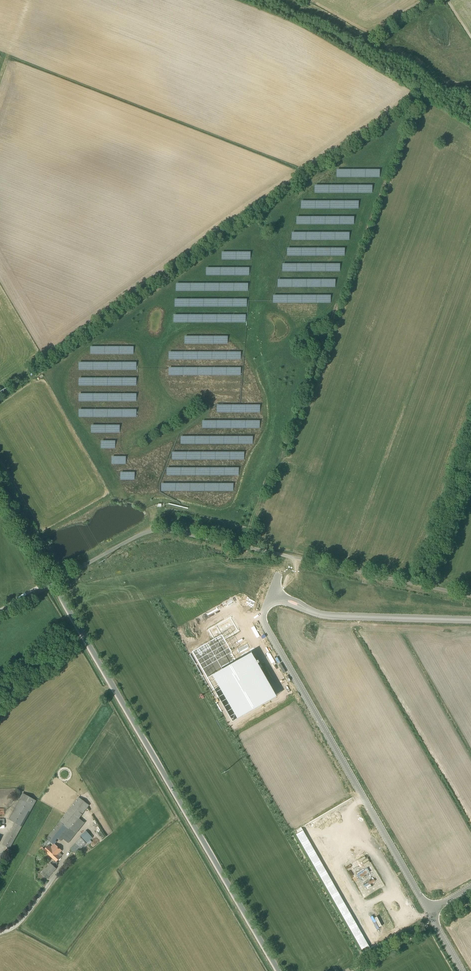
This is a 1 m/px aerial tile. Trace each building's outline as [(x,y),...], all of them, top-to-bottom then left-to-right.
[(275,696),(251,652),(236,661),(224,639),(238,631),(231,617),(209,630),(214,639),(192,652),(232,721),(275,696)] [(8,852),(10,849),(36,801),(22,793),(8,820),(14,823),(2,845),(7,847),(5,850),(8,852)] [(68,843),(84,823),(79,818),(89,805),(78,797),(46,839),(53,844),(53,843),(54,844),(56,842),(55,841),(57,839),(61,841),(63,839),(68,843)] [(89,844),(92,842),(90,840),(92,838),(86,830),(79,836),(80,837),(70,849),(76,855),(86,844),(87,842),(89,844)] [(61,851),(54,844),(50,848),(48,845),(43,850),(55,860),(51,864),(50,863),(41,873),(47,878),(56,869),(54,867),(58,863),(56,862),(62,855),(60,853),(61,851)]
